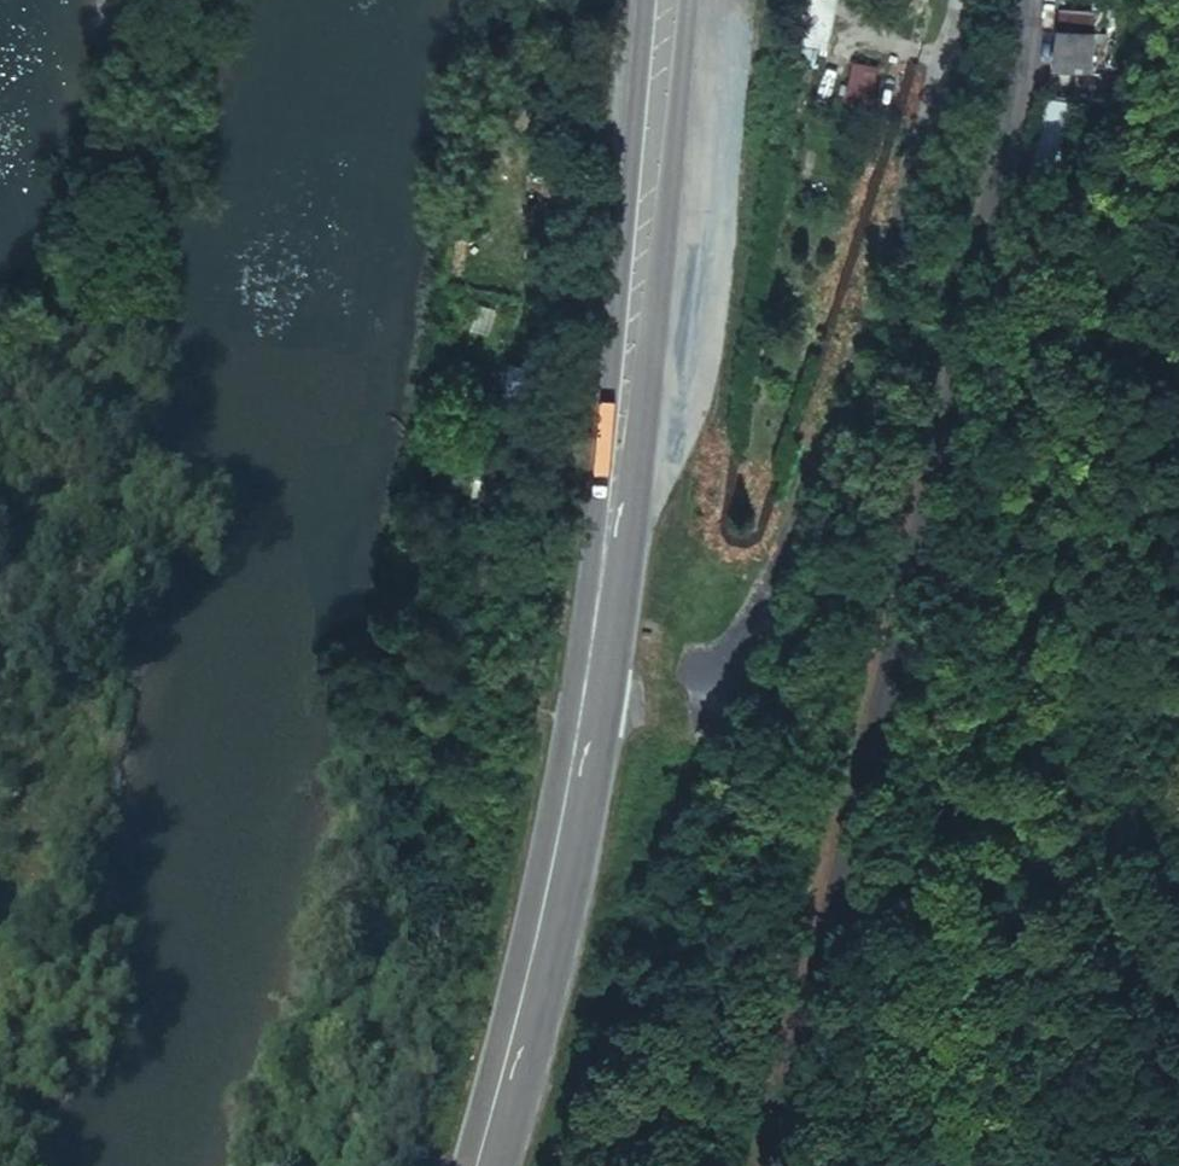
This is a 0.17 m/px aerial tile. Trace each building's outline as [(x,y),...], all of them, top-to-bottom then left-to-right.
[(791,49),(828,54),(836,0),(799,0),(791,49)] [(1049,5),(1043,44),(1064,49),(1077,52),(1083,10),(1049,5)] [(1064,49),(1061,74),(1086,77),(1088,53),(1077,52),(1064,49)] [(847,63),(845,91),(872,92),(874,64),(847,63)]
